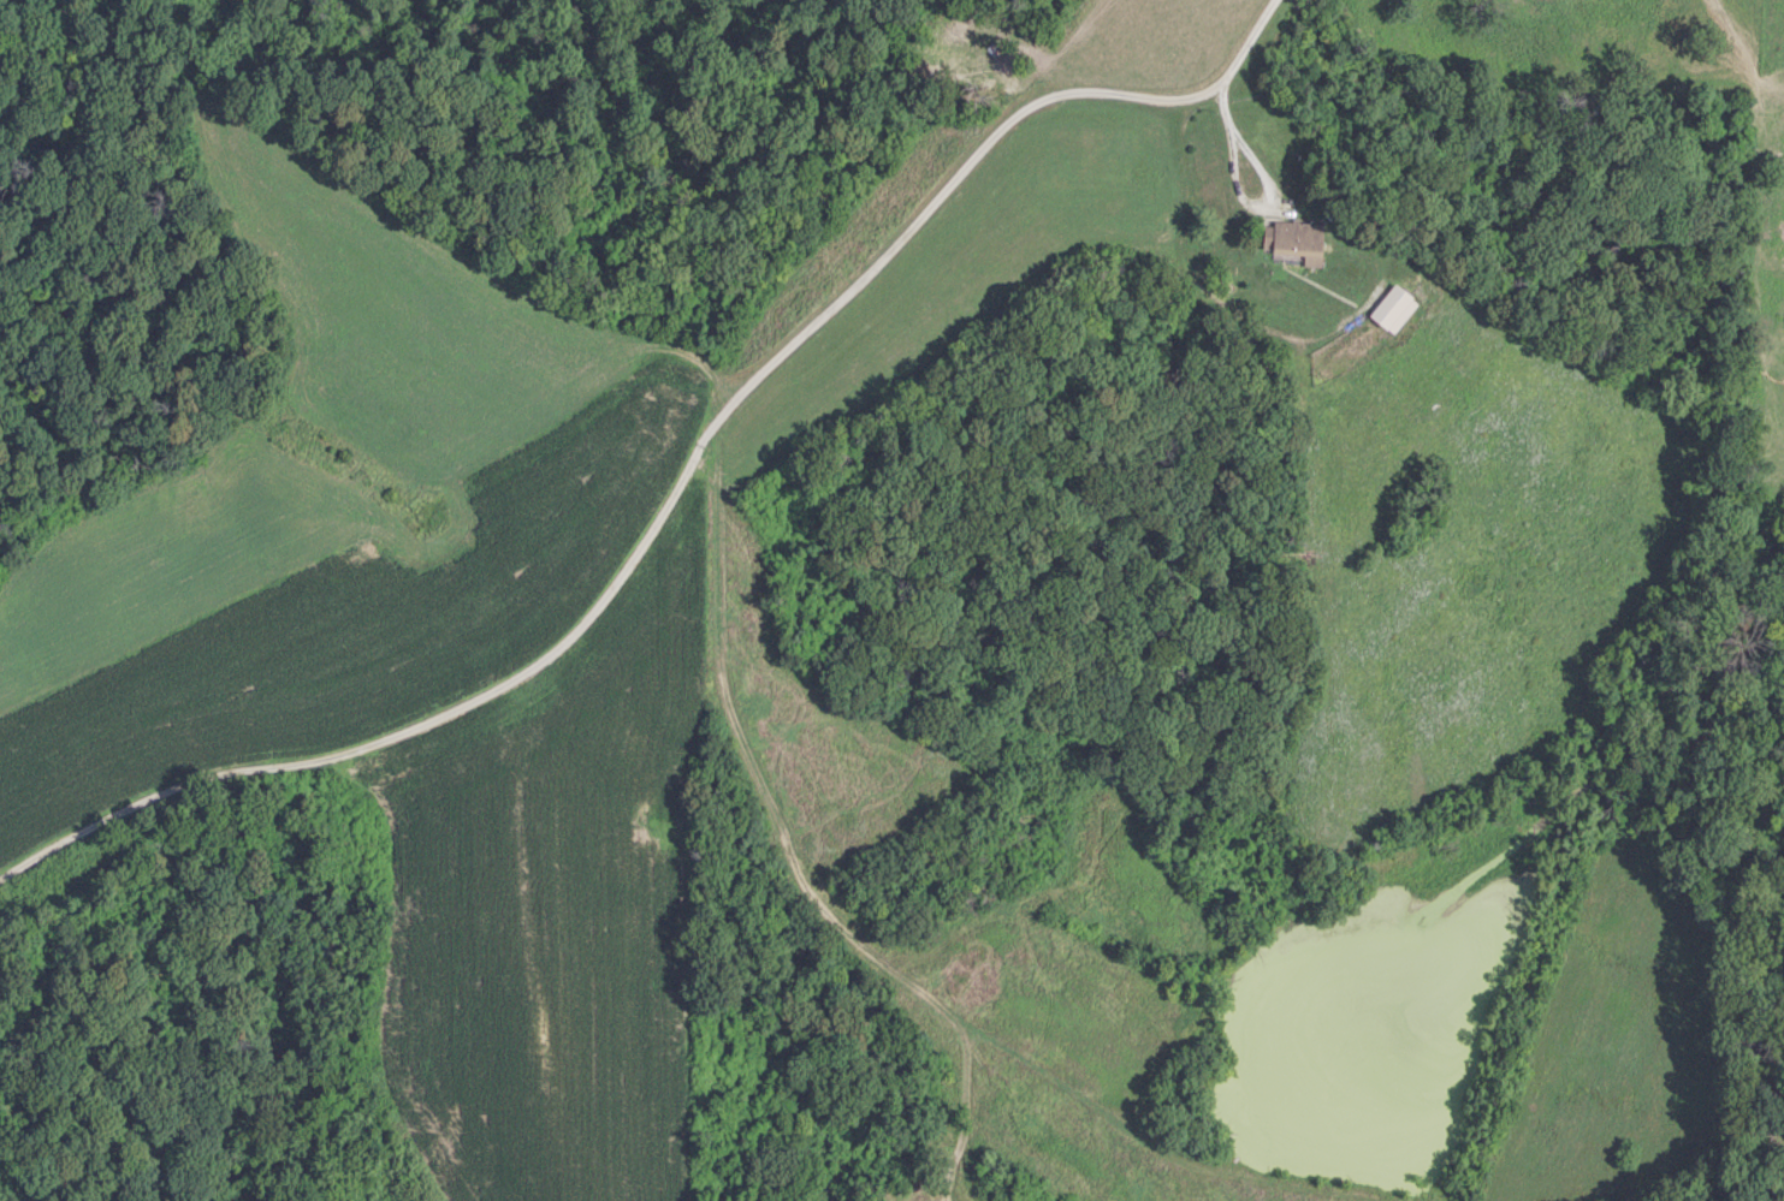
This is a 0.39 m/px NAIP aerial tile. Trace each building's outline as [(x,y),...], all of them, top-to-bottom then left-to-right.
[(1705,226),(1694,213),(1683,222),(1694,235),(1705,226)] [(1301,256),(1301,267),(1319,268),(1322,225),(1264,221),(1262,254),(1301,256)] [(1364,316),(1388,336),(1414,305),(1391,285),(1364,316)]
